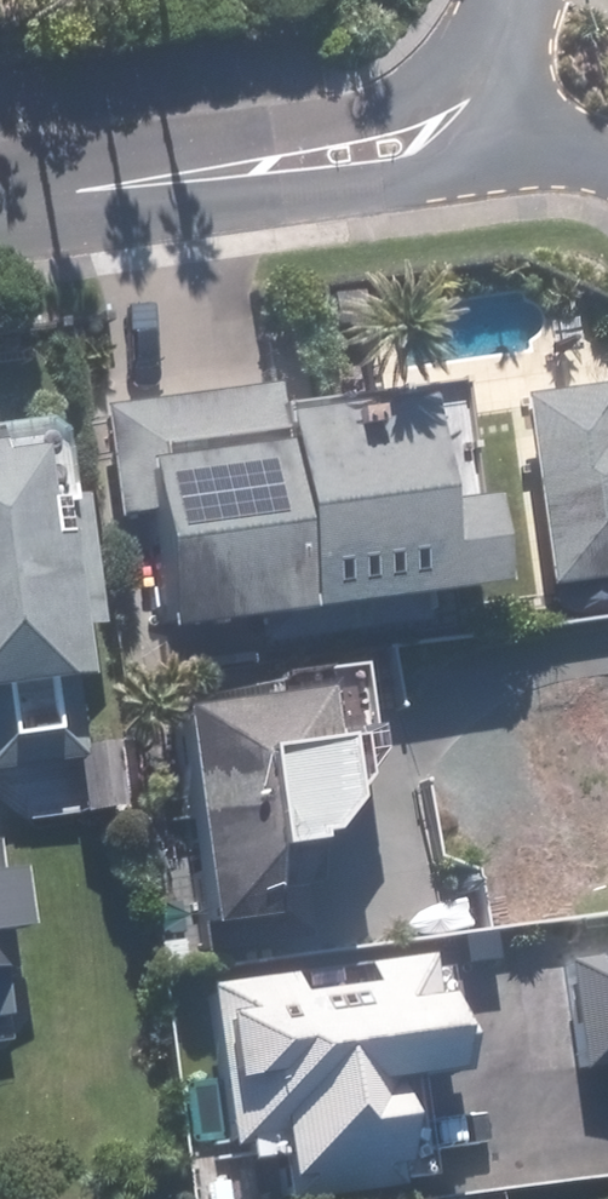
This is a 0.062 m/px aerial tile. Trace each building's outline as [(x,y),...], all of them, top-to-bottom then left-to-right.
[(287,390),(116,416),(131,523),(171,517),(187,634),(270,623),(274,650),(458,622),(455,603),(519,595),(506,507),(461,513),(446,405),(292,428),(287,390)] [(562,591),(607,585),(607,393),(538,402),(562,591)] [(66,700),(101,697),(96,657),(113,656),(98,483),(77,472),(67,409),(0,421),(0,765),(72,755),(80,811),(118,806),(109,740),(73,745),(66,700)] [(192,711),(177,712),(205,926),(215,926),(218,948),(298,937),(293,894),(314,890),(310,867),(355,809),(351,784),(366,762),(353,667),(189,689),(192,711)] [(607,806),(607,715),(582,723),(607,806)] [(19,941),(43,938),(34,876),(11,880),(7,846),(0,846),(0,1020),(17,1018),(12,976),(22,977),(19,941)] [(238,1097),(246,1153),(262,1151),(265,1167),(293,1164),(298,1198),(367,1198),(414,1193),(412,1177),(420,1175),(410,1089),(471,1081),(462,1008),(449,1009),(444,966),(381,972),(383,999),(309,1007),(307,983),(223,993),(226,1030),(242,1029),(250,1095),(238,1097)] [(580,970),(594,1075),(607,1072),(607,966),(580,970)]
